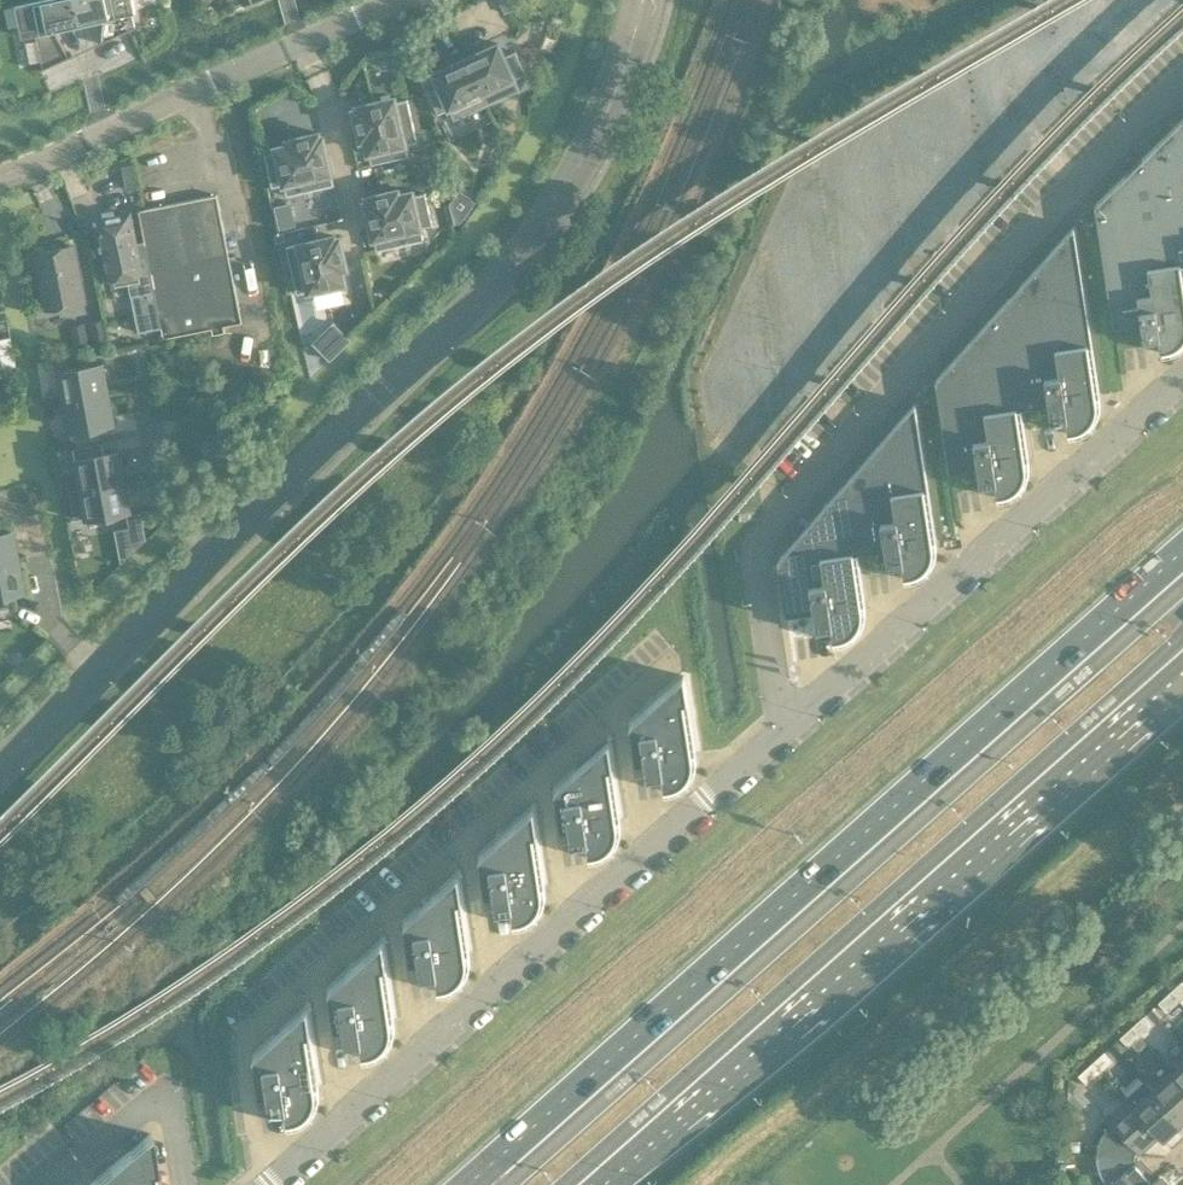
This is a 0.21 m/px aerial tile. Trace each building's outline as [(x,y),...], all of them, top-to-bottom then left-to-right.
[(41,70),(73,55),(72,54),(69,55),(54,29),(63,26),(63,27),(79,24),(74,0),(37,0),(16,5),(23,36),(36,33),(44,67),(40,69),(41,70)] [(79,24),(95,20),(95,19),(104,18),(102,40),(99,42),(99,43),(136,27),(132,12),(136,11),(133,0),(74,0),(79,24)] [(499,42),(466,57),(487,104),(520,89),(515,78),(526,73),(516,51),(505,56),(499,42)] [(428,90),(438,113),(450,108),(455,119),(487,104),(466,57),(434,72),(439,85),(428,90)] [(417,141),(408,99),(396,102),(395,97),(358,105),(359,108),(354,109),(361,139),(366,138),(372,164),(408,155),(406,143),(417,141)] [(1182,254),(1182,118),(1165,136),(1182,254)] [(334,184),(323,136),(320,136),(319,132),(288,139),(290,143),(276,146),(277,151),(266,154),(273,186),(284,183),(287,195),(334,184)] [(1165,136),(1095,204),(1113,325),(1141,321),(1144,338),(1158,336),(1161,352),(1163,352),(1163,348),(1166,347),(1170,346),(1172,351),(1176,349),(1180,346),(1182,344),(1182,254),(1165,136)] [(433,224),(425,192),(414,195),(413,190),(399,194),(398,189),(368,196),(369,201),(366,201),(377,249),(424,239),(421,227),(433,224)] [(460,189),(450,203),(455,223),(461,222),(476,201),(460,189)] [(241,321),(216,195),(140,210),(155,286),(165,336),(241,321)] [(295,223),(291,202),(275,206),(280,227),(295,223)] [(142,273),(136,243),(130,212),(99,218),(111,279),(115,279),(116,286),(141,280),(140,274),(142,273)] [(1005,302),(1020,406),(1049,402),(1051,419),(1066,417),(1068,434),(1070,433),(1070,429),(1074,429),(1077,428),(1079,432),(1083,430),(1087,428),(1091,424),(1094,421),(1097,417),(1099,412),(1100,408),(1100,403),(1096,403),(1096,399),(1095,395),(1099,394),(1074,226),(1005,302)] [(347,268),(340,237),(336,238),(335,235),(286,246),(297,293),(345,282),(342,269),(347,268)] [(74,245),(35,252),(47,308),(85,300),(74,245)] [(1028,458),(1020,406),(1005,302),(936,379),(950,470),(978,465),(980,483),(995,480),(997,497),(999,497),(999,493),(1003,492),(1007,491),(1008,495),(1012,493),(1017,491),(1020,488),(1023,484),(1026,480),(1028,476),(1029,471),(1029,466),(1025,466),(1025,462),(1024,458),(1028,458)] [(114,341),(132,336),(126,317),(108,322),(114,341)] [(351,339),(334,322),(313,342),(330,359),(351,339)] [(59,371),(65,401),(108,392),(102,363),(59,371)] [(113,422),(108,392),(65,401),(72,439),(103,433),(101,424),(113,422)] [(846,482),(857,551),(885,546),(887,564),(902,561),(905,578),(907,578),(906,574),(914,572),(915,577),(920,575),(924,572),(928,569),(931,566),(933,562),(935,557),(936,552),(937,548),(932,548),(932,543),(931,540),(936,539),(915,403),(846,482)] [(124,480),(119,450),(103,453),(101,442),(74,447),(76,458),(81,488),(124,480)] [(69,478),(59,480),(61,491),(71,489),(69,478)] [(130,509),(124,480),(81,488),(70,490),(75,520),(130,509)] [(865,602),(857,551),(846,482),(778,560),(786,614),(814,610),(817,627),(831,625),(834,642),(836,641),(835,637),(839,637),(843,636),(845,640),(849,638),(853,635),(857,632),(860,629),(862,625),(864,620),(865,615),(866,611),(861,611),(861,607),(860,603),(865,602)] [(15,560),(9,530),(0,532),(0,562),(15,560)] [(15,560),(0,562),(0,608),(7,607),(5,592),(20,589),(15,560)] [(649,776),(649,775),(662,773),(665,791),(667,791),(666,786),(670,786),(674,785),(675,789),(679,787),(683,785),(687,782),(690,778),(693,774),(695,770),(696,765),(696,760),(692,760),(692,756),(691,752),(695,752),(684,675),(630,723),(636,761),(645,759),(647,777),(649,776)] [(569,826),(572,843),(574,843),(574,842),(586,840),(589,858),(591,857),(591,853),(594,852),(598,852),(600,856),(604,854),(608,851),(612,848),(615,845),(617,841),(620,836),(621,832),(621,827),(617,827),(616,823),(616,819),(620,818),(609,742),(555,789),(560,827),(569,826)] [(540,885),(545,885),(533,808),(479,856),(485,894),(494,893),(496,910),(499,909),(498,908),(511,906),(514,924),(516,924),(515,920),(519,919),(523,918),(524,922),(528,921),(533,918),(536,915),(539,912),(542,908),(544,903),(545,898),(545,893),(541,893),(541,889),(540,885)] [(458,875),(404,923),(410,960),(419,959),(421,976),(423,976),(423,975),(435,973),(438,991),(440,991),(440,986),(443,986),(447,985),(449,989),(453,987),(457,985),(461,981),(464,978),(467,974),(469,969),(470,965),(470,960),(466,960),(466,956),(465,952),(469,951),(458,875)] [(329,989),(334,1027),(343,1026),(346,1043),(348,1043),(348,1041),(360,1039),(363,1057),(365,1057),(364,1053),(368,1052),(372,1051),(373,1055),(377,1054),(382,1051),(385,1048),(388,1045),(391,1041),(393,1036),(394,1031),(394,1027),(390,1027),(390,1022),(389,1019),(394,1018),(383,941),(329,989)] [(1170,991),(1179,1000),(1182,996),(1182,982),(1182,981),(1170,991)] [(1167,1011),(1179,1000),(1170,991),(1159,1002),(1167,1011)] [(314,1085),(319,1085),(307,1008),(253,1056),(259,1093),(268,1092),(271,1109),(273,1109),(273,1108),(285,1106),(288,1124),(290,1124),(289,1119),(293,1119),(297,1118),(298,1122),(303,1120),(307,1118),(311,1114),(314,1111),(316,1107),(318,1102),(319,1098),(320,1093),(315,1093),(315,1089),(314,1085)] [(1143,1016),(1132,1026),(1140,1035),(1152,1025),(1143,1016)] [(1128,1046),(1140,1035),(1132,1026),(1120,1037),(1128,1046)] [(1105,1051),(1094,1060),(1102,1069),(1113,1060),(1105,1051)] [(1102,1069),(1094,1060),(1079,1074),(1087,1083),(1102,1069)] [(1172,1071),(1182,1083),(1182,1061),(1172,1071)] [(1182,1121),(1182,1120),(1182,1083),(1172,1071),(1153,1088),(1182,1121)] [(1162,1139),(1182,1121),(1153,1088),(1135,1105),(1134,1106),(1159,1134),(1158,1135),(1162,1139)] [(1139,1152),(1158,1135),(1159,1134),(1134,1106),(1135,1105),(1131,1101),(1109,1120),(1111,1122),(1109,1125),(1106,1128),(1104,1131),(1102,1135),(1101,1138),(1099,1142),(1098,1146),(1098,1149),(1097,1153),(1135,1155),(1135,1154),(1135,1152),(1136,1151),(1137,1150),(1139,1152)] [(150,1133),(89,1184),(157,1184),(150,1133)] [(1135,1155),(1097,1153),(1097,1157),(1097,1161),(1098,1165),(1099,1169),(1100,1172),(1102,1176),(1104,1179),(1106,1182),(1108,1184),(1150,1184),(1157,1179),(1156,1178),(1138,1158),(1136,1160),(1135,1159),(1135,1158),(1135,1157),(1135,1155)] [(1156,1178),(1157,1179),(1150,1184),(1170,1184),(1160,1174),(1156,1178)]
